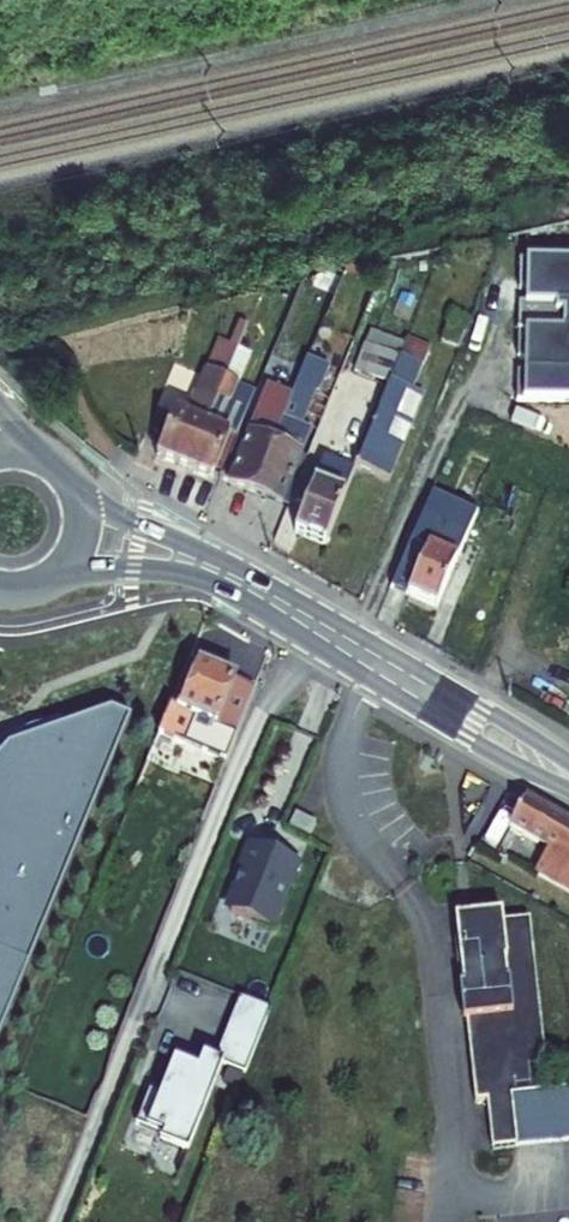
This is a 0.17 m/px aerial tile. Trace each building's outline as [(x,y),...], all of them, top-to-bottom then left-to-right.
[(519,404),(568,405),(568,261),(527,260),(526,301),(520,305),(519,404)] [(338,275),(289,395),(276,425),(306,437),(335,368),(323,363),(351,291),(363,296),(374,267),(338,275)] [(473,318),(454,310),(443,339),(458,347),(473,318)] [(385,383),(354,464),(384,476),(416,394),(406,390),(419,356),(399,347),(400,343),(367,330),(351,370),(385,383)] [(205,367),(217,372),(228,346),(216,341),(205,367)] [(226,451),(250,393),(214,378),(217,372),(205,367),(183,420),(169,414),(151,456),(204,479),(208,468),(217,448),(226,451)] [(264,384),(224,481),(273,500),(259,535),(274,541),(288,506),(279,502),(306,437),(276,425),(289,395),(264,384)] [(217,472),(226,451),(217,448),(208,468),(217,472)] [(349,477),(321,466),(294,537),(322,547),(349,477)] [(474,514),(427,494),(389,583),(437,603),(474,514)] [(189,659),(146,760),(174,772),(186,745),(197,718),(204,703),(242,718),(256,685),(189,659)] [(132,717),(112,708),(9,747),(0,757),(0,1038),(132,717)] [(530,804),(513,833),(537,848),(524,869),(568,893),(568,826),(530,804)] [(310,841),(318,820),(297,811),(289,833),(310,841)] [(297,868),(246,848),(235,875),(238,876),(225,910),(228,918),(270,935),(297,868)] [(530,919),(500,910),(453,915),(455,925),(448,926),(449,936),(446,936),(449,962),(452,962),(461,961),(463,981),(455,982),(457,1000),(467,1008),(468,1008),(469,1014),(459,1016),(469,1099),(480,1097),(484,1130),(507,1127),(520,1149),(568,1141),(568,1089),(548,1091),(530,919)] [(463,981),(461,961),(452,962),(455,982),(463,981)] [(469,1014),(468,1008),(467,1008),(457,1000),(459,1016),(469,1014)] [(267,1014),(236,1002),(203,1054),(198,1068),(175,1058),(160,1092),(149,1090),(131,1130),(158,1141),(155,1148),(183,1159),(219,1070),(241,1079),(267,1014)] [(520,1149),(507,1127),(484,1130),(486,1145),(520,1149)]
